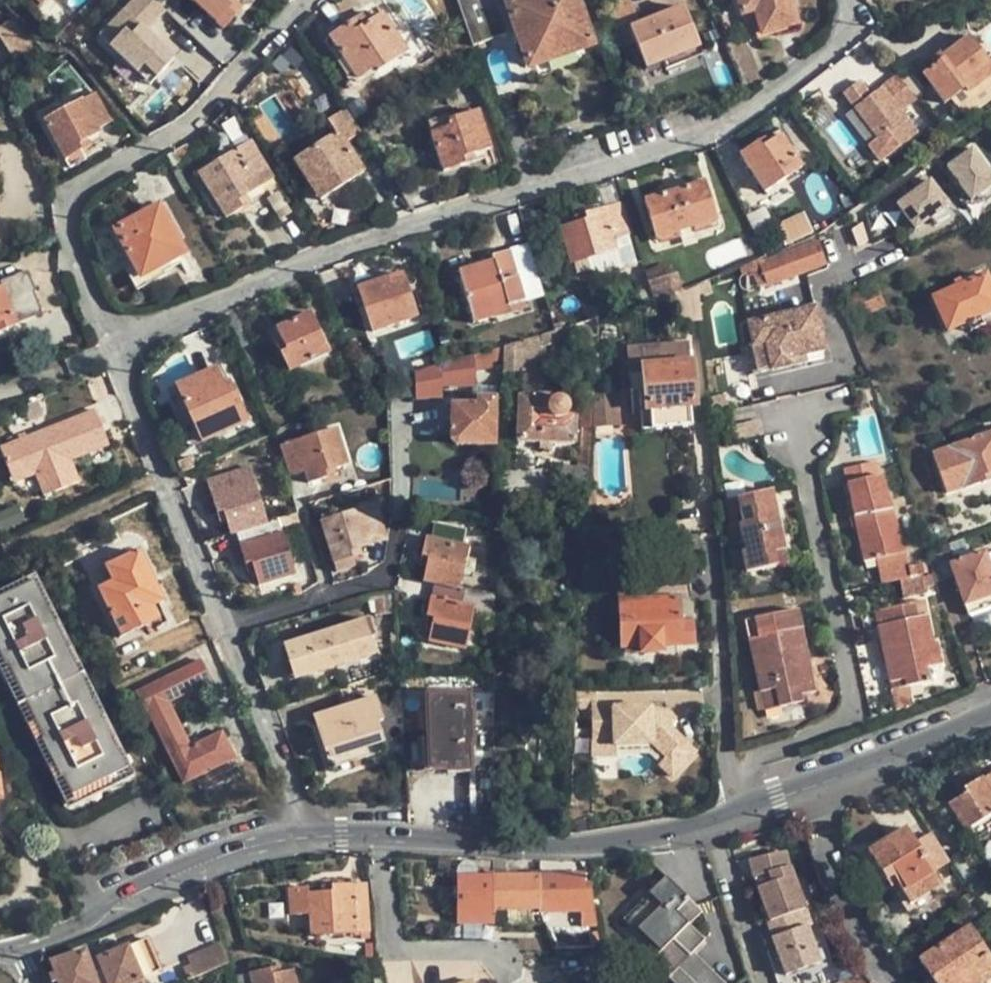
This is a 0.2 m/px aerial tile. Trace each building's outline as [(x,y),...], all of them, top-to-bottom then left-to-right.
[(36,9),(46,0),(28,0),(36,9)] [(233,16),(227,10),(235,1),(236,0),(188,0),(221,30),(233,16)] [(457,0),(463,20),(473,46),(473,47),(477,46),(490,42),(507,35),(496,0),(457,0)] [(506,4),(528,68),(592,46),(575,0),(517,0),(506,4)] [(603,13),(604,14),(609,32),(627,27),(635,25),(628,0),(623,0),(603,13)] [(740,17),(753,13),(760,35),(797,25),(789,0),(735,0),(740,17)] [(241,7),(235,1),(227,10),(233,16),(241,7)] [(636,29),(629,32),(641,73),(657,69),(697,57),(684,15),(636,29)] [(380,17),(368,25),(360,29),(354,22),(330,38),(357,80),(373,69),(375,72),(404,53),(380,17)] [(362,17),(354,22),(360,29),(368,25),(362,17)] [(446,29),(459,55),(473,46),(463,20),(446,29)] [(933,66),(922,74),(945,104),(965,89),(968,92),(990,75),(990,68),(968,38),(942,56),(944,58),(933,66)] [(929,61),(933,66),(944,58),(942,56),(939,52),(929,61)] [(699,67),(697,57),(657,69),(661,78),(699,67)] [(158,59),(124,88),(132,98),(142,91),(162,115),(186,93),(158,59)] [(916,99),(898,76),(871,97),(859,83),(844,95),(879,140),(870,147),(882,163),(918,135),(900,112),(916,99)] [(77,145),(85,141),(98,134),(97,130),(110,122),(95,93),(42,122),(62,161),(80,151),(77,145)] [(364,97),(348,108),(354,117),(370,107),(364,97)] [(361,134),(354,123),(345,108),(327,121),(335,135),(293,161),(320,202),(362,174),(344,145),(361,134)] [(464,159),(473,155),(489,149),(477,111),(447,121),(446,117),(428,123),(444,172),(465,165),(464,159)] [(779,136),(767,144),(760,149),(756,143),(740,155),(764,192),(801,169),(779,136)] [(763,138),(756,143),(760,149),(767,144),(763,138)] [(220,154),(224,159),(245,146),(242,140),(220,154)] [(88,146),(85,141),(77,145),(80,151),(88,146)] [(225,218),(241,208),(237,201),(245,196),(271,179),(249,143),(245,146),(224,159),(198,175),(225,218)] [(990,186),(990,168),(978,144),(945,160),(965,199),(990,186)] [(475,162),(473,155),(464,159),(465,165),(475,162)] [(921,174),(915,178),(923,190),(929,185),(921,174)] [(923,190),(915,178),(867,210),(876,222),(923,190)] [(668,195),(642,203),(654,240),(715,222),(703,184),(679,191),(677,184),(666,187),(668,195)] [(248,203),(245,196),(237,201),(241,208),(248,203)] [(617,205),(583,215),(586,221),(575,224),(558,228),(570,266),(616,252),(613,241),(626,237),(617,205)] [(159,207),(114,231),(139,280),(184,255),(159,207)] [(803,210),(778,221),(788,242),(813,230),(803,210)] [(860,212),(820,237),(831,259),(853,248),(850,240),(867,229),(860,212)] [(573,218),(575,224),(586,221),(583,215),(573,218)] [(737,238),(750,264),(758,261),(762,259),(749,232),(737,238)] [(633,263),(626,237),(613,241),(616,252),(620,266),(633,263)] [(750,264),(736,270),(739,277),(743,274),(745,273),(749,273),(751,274),(754,277),(762,274),(767,285),(822,264),(814,245),(760,265),(758,261),(750,264)] [(416,247),(402,251),(405,262),(418,258),(416,247)] [(507,307),(522,303),(523,302),(509,251),(491,256),(492,262),(474,267),(476,275),(459,280),(471,324),(508,314),(507,307)] [(919,253),(904,260),(909,270),(924,264),(919,253)] [(666,295),(679,291),(670,265),(656,270),(666,295)] [(456,272),(459,280),(476,275),(474,267),(456,272)] [(643,274),(651,300),(666,295),(656,270),(643,274)] [(966,321),(980,315),(990,310),(990,291),(984,275),(933,299),(947,330),(966,321)] [(387,279),(378,282),(380,288),(390,285),(387,279)] [(403,281),(390,285),(380,288),(378,282),(356,289),(373,332),(415,318),(403,281)] [(874,286),(847,298),(857,320),(884,308),(874,286)] [(16,325),(0,287),(0,332),(16,325)] [(524,310),(522,303),(507,307),(508,314),(524,310)] [(759,372),(791,365),(790,358),(807,354),(824,350),(813,309),(748,325),(759,372)] [(274,330),(280,343),(285,352),(278,355),(286,373),(328,354),(309,313),(274,330)] [(987,332),(980,315),(966,321),(974,338),(987,332)] [(575,332),(573,324),(559,329),(562,339),(575,335),(575,332)] [(562,339),(559,329),(552,331),(501,346),(501,361),(501,374),(538,368),(537,347),(562,339)] [(383,355),(391,377),(414,370),(429,366),(421,342),(383,355)] [(274,347),(278,355),(285,352),(280,343),(274,347)] [(501,346),(453,359),(429,366),(414,370),(416,398),(438,397),(439,385),(471,384),(471,370),(491,368),(491,361),(501,361),(501,346)] [(631,413),(641,412),(692,409),(687,351),(627,355),(631,413)] [(809,360),(807,354),(790,358),(791,365),(809,360)] [(247,423),(230,387),(225,390),(222,384),(215,369),(175,387),(201,443),(247,423)] [(99,378),(85,384),(93,401),(106,396),(99,378)] [(228,382),(222,384),(225,390),(230,387),(228,382)] [(471,387),(472,398),(493,398),(494,386),(471,387)] [(79,389),(50,401),(46,402),(53,416),(60,434),(55,437),(64,456),(102,439),(87,404),(85,405),(79,389)] [(41,421),(53,416),(46,402),(50,401),(46,394),(31,400),(41,421)] [(718,396),(709,398),(710,415),(723,413),(718,396)] [(581,397),(578,464),(588,465),(589,440),(591,414),(592,398),(592,397),(581,397)] [(493,398),(472,398),(464,400),(464,405),(451,406),(451,440),(456,446),(476,445),(479,452),(486,454),(490,452),(492,449),(493,398)] [(546,399),(518,398),(516,441),(572,443),(574,418),(568,417),(569,414),(569,409),(565,403),(561,400),(550,399),(547,402),(546,399)] [(612,401),(592,398),(591,414),(589,440),(610,441),(612,401)] [(693,429),(692,409),(641,412),(642,432),(693,429)] [(323,473),(333,470),(345,466),(333,429),(280,445),(289,476),(302,473),(306,485),(326,479),(323,473)] [(990,474),(990,433),(932,454),(947,495),(983,482),(981,477),(990,474)] [(188,457),(175,462),(179,472),(192,466),(188,457)] [(560,483),(587,484),(588,465),(578,464),(568,464),(568,467),(560,467),(560,483)] [(872,464),(841,470),(863,563),(876,560),(882,584),(898,582),(903,599),(924,594),(917,565),(907,567),(903,553),(879,479),(878,479),(872,464)] [(223,513),(226,523),(231,536),(234,535),(244,565),(251,563),(254,574),(258,586),(294,575),(279,530),(299,523),(296,513),(265,522),(248,468),(206,480),(217,514),(223,513)] [(199,480),(193,469),(180,475),(186,488),(199,480)] [(336,476),(333,470),(323,473),(326,479),(336,476)] [(981,477),(983,482),(990,479),(990,474),(981,477)] [(770,554),(782,550),(770,491),(736,498),(742,524),(738,526),(744,553),(740,555),(744,574),(773,568),(770,554)] [(332,565),(351,559),(349,552),(359,549),(385,541),(373,505),(318,522),(332,565)] [(220,524),(226,523),(223,513),(217,514),(220,524)] [(431,583),(460,588),(465,562),(467,549),(468,547),(462,545),(465,529),(433,523),(429,538),(424,537),(420,556),(427,557),(424,569),(422,581),(431,583)] [(361,557),(359,549),(349,552),(351,559),(361,557)] [(480,551),(467,549),(465,562),(477,565),(480,551)] [(786,566),(782,550),(770,554),(773,568),(786,566)] [(137,552),(105,567),(112,582),(98,589),(120,635),(156,619),(150,607),(160,602),(137,552)] [(981,553),(949,566),(968,616),(990,608),(990,580),(981,553)] [(417,566),(424,569),(427,557),(420,556),(417,566)] [(353,566),(351,559),(332,565),(335,572),(353,566)] [(247,575),(254,574),(251,563),(244,565),(247,575)] [(688,577),(641,579),(642,586),(617,587),(621,656),(661,654),(661,648),(692,646),(688,577)] [(0,598),(0,658),(4,665),(5,664),(42,740),(40,740),(58,779),(60,778),(70,797),(126,769),(33,582),(0,598)] [(431,583),(425,615),(432,617),(429,629),(427,640),(464,648),(473,606),(461,604),(464,588),(460,588),(431,583)] [(393,588),(384,590),(360,597),(367,614),(394,605),(393,588)] [(491,594),(464,588),(461,604),(473,606),(489,609),(491,594)] [(922,601),(912,603),(915,620),(925,618),(922,601)] [(904,688),(907,688),(928,684),(925,669),(939,666),(935,644),(930,644),(925,618),(915,620),(912,603),(873,611),(889,684),(901,681),(904,688)] [(797,614),(744,625),(763,712),(801,705),(799,697),(813,693),(797,614)] [(423,627),(429,629),(432,617),(425,615),(423,627)] [(366,620),(282,647),(287,664),(292,681),(373,655),(370,641),(373,640),(366,620)] [(205,661),(137,692),(146,714),(150,712),(183,784),(235,761),(222,733),(188,748),(167,704),(214,682),(205,661)] [(287,664),(280,666),(285,683),(292,681),(287,664)] [(911,706),(907,688),(904,688),(901,681),(889,684),(894,710),(911,706)] [(370,682),(339,692),(343,707),(312,717),(326,761),(328,761),(380,744),(382,743),(376,724),(382,722),(370,682)] [(596,709),(596,692),(575,693),(574,710),(590,709),(596,709)] [(425,739),(408,740),(408,770),(446,769),(446,772),(468,771),(467,746),(470,746),(469,711),(467,711),(467,697),(444,698),(442,695),(424,696),(425,739)] [(590,709),(592,740),(613,739),(613,747),(652,745),(665,757),(658,764),(672,777),(695,752),(668,727),(674,720),(662,711),(656,709),(650,709),(650,707),(633,707),(633,712),(626,712),(626,707),(596,709),(590,709)] [(592,740),(592,757),(648,755),(658,764),(665,757),(652,745),(613,747),(613,739),(592,740)] [(380,744),(328,761),(330,766),(381,750),(380,744)] [(982,779),(980,777),(961,789),(963,794),(947,805),(970,842),(988,832),(986,827),(990,823),(990,814),(990,813),(990,812),(990,773),(982,779)] [(940,884),(932,872),(912,842),(902,827),(866,850),(885,881),(891,878),(895,883),(908,904),(940,884)] [(932,872),(949,861),(929,831),(912,842),(932,872)] [(768,873),(789,870),(786,854),(748,861),(750,876),(755,876),(768,873)] [(772,883),(759,888),(771,922),(806,909),(792,869),(789,870),(768,873),(772,883)] [(582,873),(536,874),(536,907),(536,911),(580,910),(582,910),(582,883),(582,873)] [(755,876),(759,888),(772,883),(768,873),(755,876)] [(492,908),(536,907),(536,874),(492,875),(492,908)] [(492,875),(461,875),(456,875),(456,921),(492,921),(492,908),(492,875)] [(627,917),(660,951),(672,939),(686,955),(690,951),(702,938),(688,924),(700,912),(663,877),(646,894),(648,896),(627,917)] [(889,887),(895,883),(891,878),(885,881),(889,887)] [(330,892),(320,892),(307,892),(308,913),(309,936),(359,933),(360,939),(370,939),(367,883),(330,885),(330,892)] [(593,910),(588,883),(582,883),(582,910),(593,910)] [(307,885),(288,886),(289,913),(308,913),(307,892),(307,885)] [(768,923),(774,939),(807,927),(812,926),(806,909),(771,922),(768,923)] [(581,928),(597,929),(593,910),(582,910),(580,910),(581,928)] [(916,958),(933,982),(983,982),(990,977),(990,959),(967,924),(916,958)] [(820,964),(807,927),(774,939),(772,940),(784,976),(817,965),(820,964)] [(665,976),(672,982),(721,982),(690,951),(686,955),(672,939),(660,951),(650,960),(665,976)] [(91,974),(94,982),(134,982),(159,972),(146,940),(96,961),(100,970),(91,974)] [(202,953),(210,972),(227,965),(219,946),(202,953)] [(87,965),(81,949),(50,962),(58,982),(94,982),(91,974),(87,965)] [(196,978),(210,972),(202,953),(187,960),(196,978)] [(96,961),(87,965),(91,974),(100,970),(96,961)] [(278,966),(268,968),(270,974),(279,972),(278,966)] [(268,968),(235,974),(237,982),(295,982),(293,970),(279,972),(270,974),(268,968)] [(866,973),(840,982),(871,982),(866,973)]
